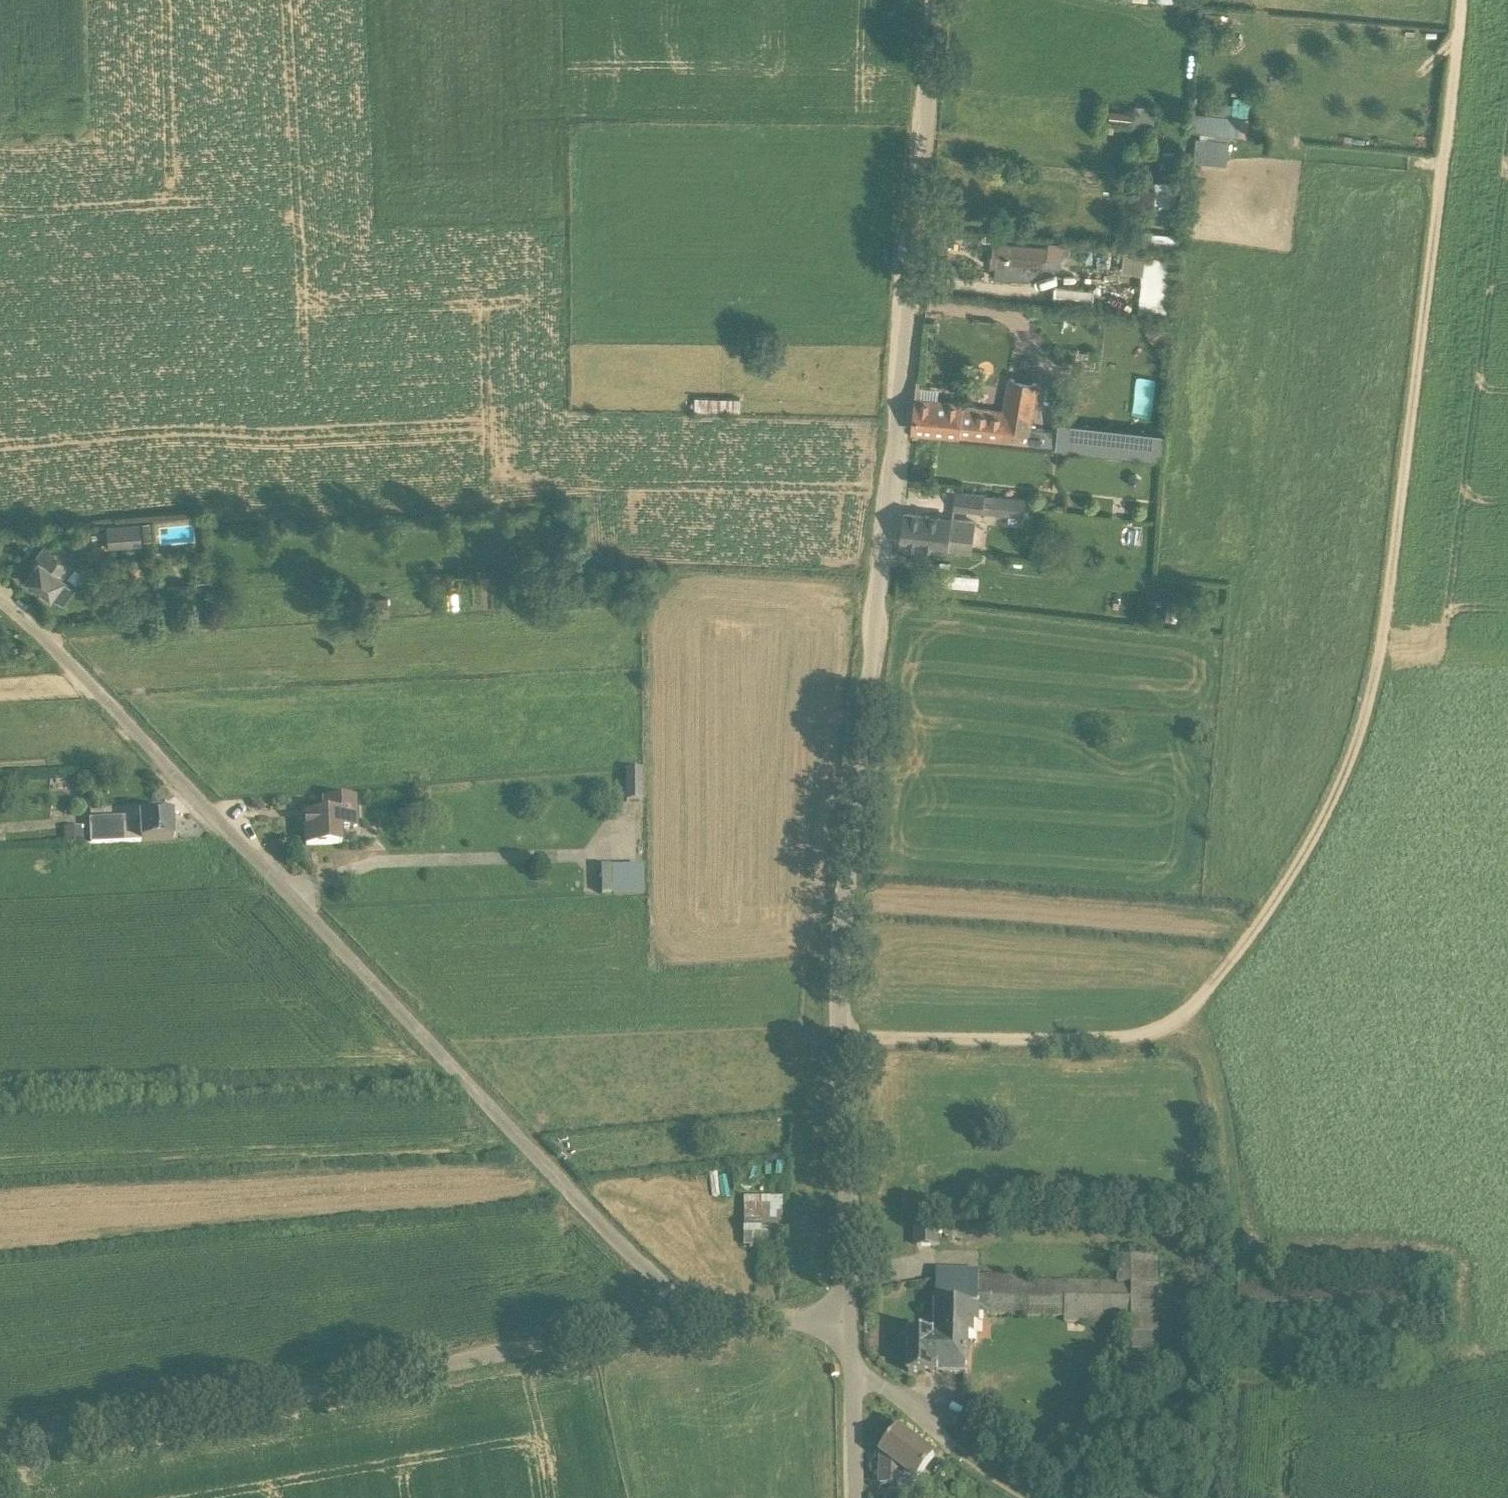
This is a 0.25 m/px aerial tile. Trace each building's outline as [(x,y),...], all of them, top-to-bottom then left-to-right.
[(1111,109),(1110,119),(1133,122),(1134,112),(1111,109)] [(1192,162),(1227,163),(1228,136),(1246,137),(1247,114),(1194,112),(1192,162)] [(1175,177),(1176,154),(1161,153),(1160,176),(1175,177)] [(1028,273),(1028,266),(1048,266),(1049,246),(993,242),(992,265),(1009,267),(1009,272),(1028,273)] [(1121,268),(1140,270),(1135,308),(1163,311),(1169,258),(1123,252),(1121,268)] [(1094,288),(1055,286),(1054,305),(1093,308),(1094,288)] [(921,386),(920,401),(916,401),(913,431),(958,436),(958,435),(1028,442),(1027,446),(1164,461),(1170,376),(1140,372),(1136,430),(1059,422),(1058,431),(1031,427),(1039,382),(1008,377),(1003,410),(961,405),(938,403),(940,388),(921,386)] [(1141,478),(1136,474),(1131,476),(1130,482),(1134,486),(1140,484),(1141,478)] [(983,511),(984,495),(955,491),(953,508),(983,511)] [(990,513),(1023,517),(1026,499),(993,495),(990,513)] [(905,513),(901,544),(972,552),(976,522),(905,513)] [(150,521),(142,522),(144,540),(152,539),(150,521)] [(108,547),(140,544),(139,523),(106,526),(108,547)] [(49,595),(50,594),(62,602),(73,586),(62,578),(77,557),(58,542),(52,550),(44,544),(36,556),(37,557),(23,576),(49,595)] [(124,561),(125,568),(110,570),(113,590),(140,586),(137,566),(136,559),(124,561)] [(209,573),(195,574),(196,585),(210,584),(211,584),(210,573),(209,573)] [(210,594),(188,594),(188,602),(210,602),(210,594)] [(370,616),(388,615),(387,597),(369,599),(370,616)] [(625,803),(642,803),(642,771),(624,771),(625,803)] [(305,847),(341,845),(340,828),(357,827),(356,802),(324,804),(324,816),(304,817),(305,847)] [(401,818),(407,819),(411,816),(412,810),(409,805),(403,804),(399,808),(398,813),(401,818)] [(139,817),(140,823),(125,824),(125,821),(91,822),(92,845),(173,841),(172,815),(139,817)] [(82,845),(82,836),(82,827),(67,828),(67,845),(82,845)] [(642,869),(610,869),(610,867),(601,867),(601,896),(642,894),(642,869)] [(729,1149),(727,1133),(715,1134),(716,1150),(729,1149)] [(782,1197),(743,1197),(743,1246),(781,1246),(782,1197)] [(936,1223),(913,1223),(913,1247),(936,1247),(936,1223)] [(757,1279),(780,1279),(785,1279),(785,1250),(782,1250),(756,1251),(757,1279)] [(1214,1264),(1213,1252),(1197,1252),(1198,1264),(1214,1264)] [(967,1376),(968,1341),(978,1342),(978,1335),(974,1335),(974,1325),(978,1325),(979,1316),(1036,1318),(1065,1318),(1065,1324),(1132,1327),(1132,1351),(1159,1351),(1158,1257),(1117,1258),(1118,1283),(1025,1281),(1008,1277),(979,1275),(979,1272),(936,1271),(936,1334),(909,1334),(909,1374),(967,1376)] [(839,1368),(831,1370),(832,1377),(840,1376),(839,1368)] [(891,1490),(909,1491),(934,1457),(898,1430),(881,1454),(880,1486),(891,1486),(891,1490)]
